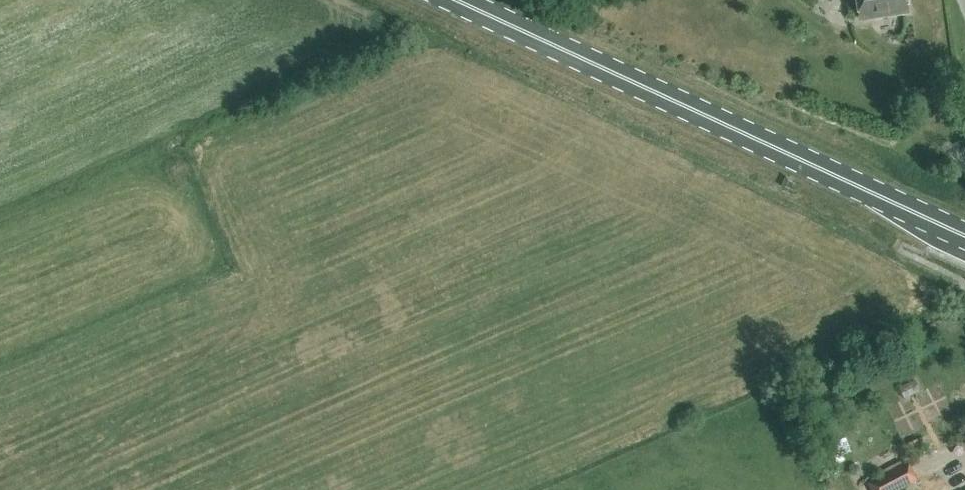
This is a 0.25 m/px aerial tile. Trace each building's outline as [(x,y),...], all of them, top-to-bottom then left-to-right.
[(859,17),(875,14),(876,18),(908,13),(906,0),(857,0),(859,17)] [(866,482),(871,489),(898,489),(917,480),(907,461),(866,482)]
